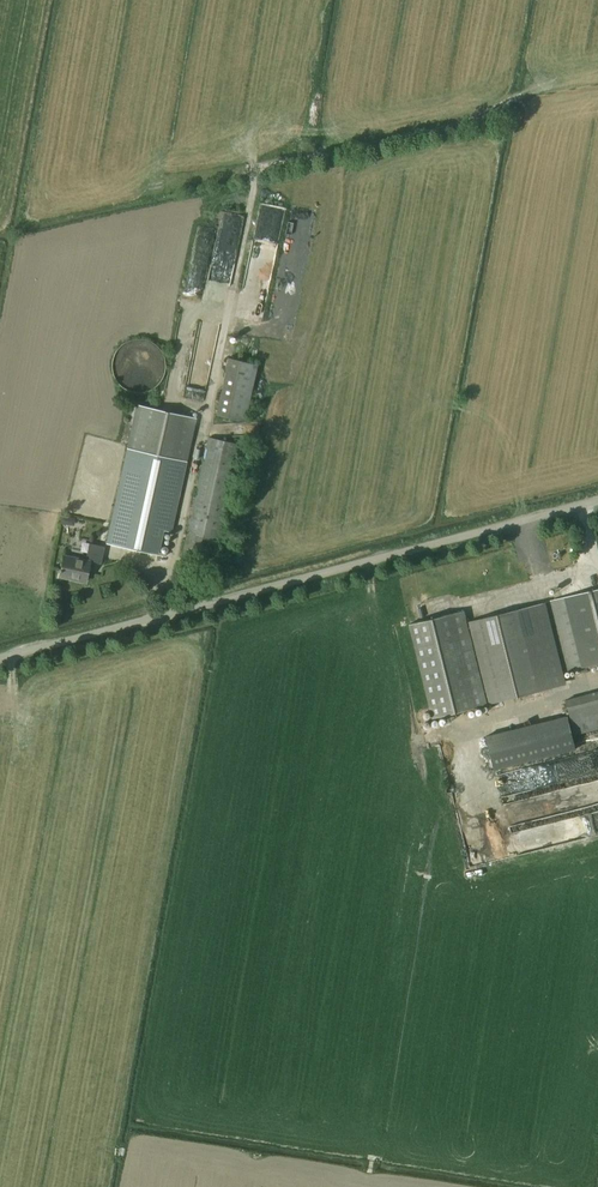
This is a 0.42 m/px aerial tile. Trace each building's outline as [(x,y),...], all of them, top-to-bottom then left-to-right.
[(264,148),(266,158),(277,156),(276,147),(264,148)] [(263,204),(261,258),(280,259),(281,205),(263,204)] [(195,240),(210,245),(216,230),(200,225),(195,240)] [(185,393),(205,397),(221,320),(201,316),(185,393)] [(152,394),(169,352),(126,334),(108,377),(152,394)] [(258,364),(228,357),(216,414),(246,421),(258,364)] [(137,404),(106,542),(166,555),(158,553),(163,530),(172,532),(196,418),(137,404)] [(208,436),(205,449),(181,557),(213,565),(221,527),(225,528),(227,518),(223,518),(237,456),(240,444),(208,436)] [(89,543),(85,560),(64,555),(60,576),(85,582),(90,561),(101,563),(105,546),(89,543)] [(546,601),(564,672),(597,664),(597,588),(546,601)] [(542,603),(517,609),(468,622),(488,704),(537,691),(562,685),(542,603)] [(456,613),(410,624),(433,717),(479,706),(456,613)] [(566,699),(576,735),(597,729),(597,691),(566,699)] [(576,750),(568,715),(486,733),(493,768),(576,750)] [(575,816),(579,834),(597,829),(597,810),(575,816)]
